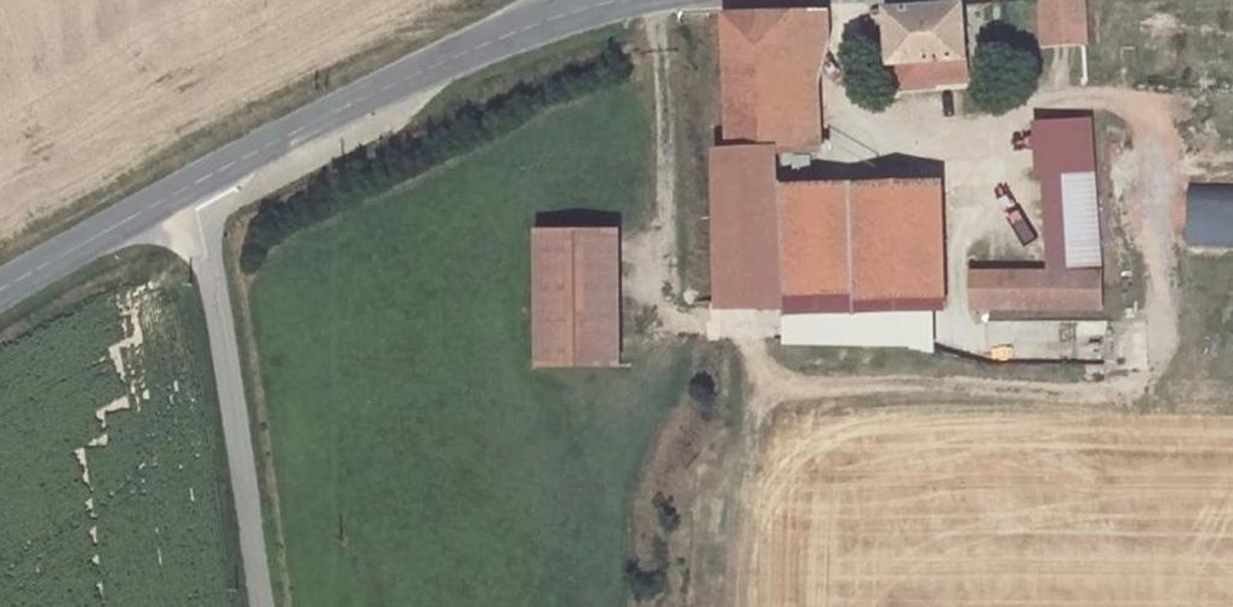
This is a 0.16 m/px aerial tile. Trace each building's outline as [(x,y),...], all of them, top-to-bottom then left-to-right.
[(1231,0),(1212,0),(1213,27),(1232,27),(1231,0)] [(1080,9),(1039,11),(1041,54),(1083,52),(1080,9)] [(961,17),(886,22),(888,76),(926,74),(927,95),(962,93),(961,17)] [(827,60),(825,26),(767,30),(722,33),(725,319),(945,326),(939,198),(933,198),(932,179),(901,179),(902,199),(780,204),(778,170),(812,167),(813,86),(827,60)] [(1042,216),(1070,215),(1093,213),(1088,139),(1038,143),(1042,216)] [(1188,187),(1188,245),(1232,245),(1232,186),(1188,187)] [(955,289),(955,325),(1101,324),(1093,213),(1070,215),(1073,286),(955,289)] [(618,255),(537,257),(540,390),(621,389),(618,255)] [(937,326),(765,327),(765,365),(939,363),(937,326)]
